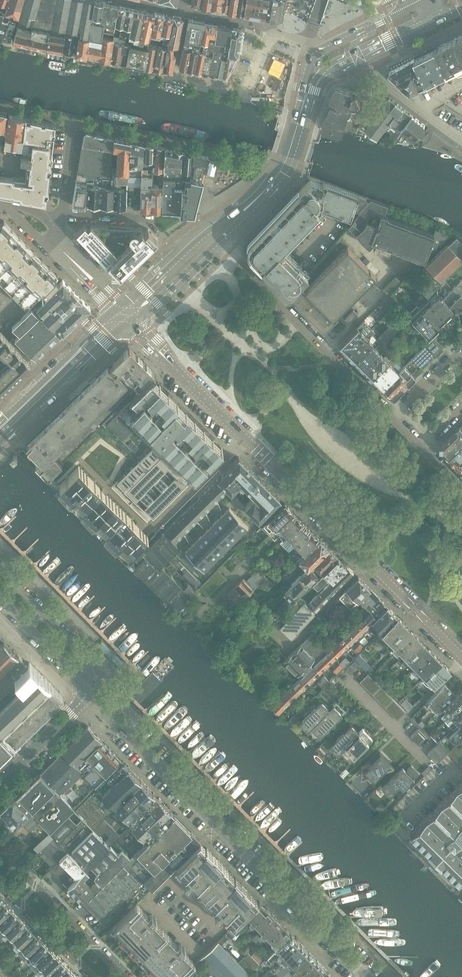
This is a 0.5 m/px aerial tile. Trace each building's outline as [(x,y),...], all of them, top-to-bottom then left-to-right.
[(5,11),(5,10),(18,14),(22,0),(8,0),(4,10),(5,11)] [(95,0),(24,0),(18,19),(80,31),(80,34),(102,38),(103,30),(105,24),(99,22),(91,20),(92,16),(95,0)] [(99,22),(103,1),(95,0),(92,16),(91,20),(99,22)] [(228,12),(231,0),(204,0),(202,8),(228,12)] [(228,12),(236,14),(239,0),(231,0),(228,12)] [(236,14),(244,15),(247,0),(239,0),(236,14)] [(265,19),(269,0),(247,0),(244,15),(251,16),(265,19)] [(265,19),(275,21),(279,18),(281,5),(283,6),(284,1),(282,1),(282,0),(269,0),(265,19)] [(105,24),(103,30),(114,32),(114,30),(115,24),(118,5),(103,1),(99,22),(105,24)] [(127,7),(118,5),(115,24),(124,26),(127,7)] [(135,8),(127,7),(124,26),(123,31),(130,33),(135,8)] [(145,10),(135,8),(130,33),(129,34),(134,35),(133,40),(139,41),(145,10)] [(154,12),(145,10),(139,41),(142,42),(143,37),(149,38),(150,30),(154,12)] [(150,30),(160,32),(164,14),(154,12),(150,30)] [(164,40),(163,46),(167,47),(167,46),(173,16),(164,14),(160,32),(160,35),(159,35),(158,39),(164,40)] [(173,16),(167,46),(173,47),(173,52),(176,53),(177,45),(180,33),(180,30),(180,29),(182,20),(183,18),(173,16)] [(7,21),(2,38),(10,39),(15,24),(15,21),(8,18),(7,21)] [(201,39),(204,22),(189,19),(188,22),(187,29),(185,39),(200,42),(201,39)] [(28,43),(63,50),(66,31),(18,22),(17,24),(12,40),(28,43)] [(217,24),(204,22),(201,39),(208,41),(209,33),(216,35),(218,24),(217,24)] [(242,28),(218,24),(216,35),(209,33),(208,41),(207,46),(213,47),(209,73),(216,75),(223,42),(229,43),(227,53),(237,55),(238,54),(241,30),(242,28)] [(99,57),(109,59),(114,32),(103,30),(102,38),(99,57)] [(114,32),(109,59),(125,62),(129,42),(124,41),(125,35),(123,34),(123,32),(114,30),(114,32)] [(63,50),(74,52),(77,33),(66,31),(63,50)] [(86,54),(99,57),(102,38),(80,34),(77,33),(74,52),(86,54)] [(458,70),(461,68),(461,51),(456,38),(446,43),(458,70)] [(181,68),(187,69),(192,43),(184,41),(179,65),(180,65),(181,67),(181,68)] [(148,45),(129,42),(125,62),(137,65),(143,66),(148,45)] [(223,42),(216,75),(223,76),(226,77),(237,55),(227,53),(229,43),(223,42)] [(200,45),(192,43),(187,69),(193,70),(195,61),(197,61),(200,45)] [(458,70),(446,43),(436,48),(449,75),(458,70)] [(143,66),(153,68),(157,45),(148,44),(148,45),(143,66)] [(153,68),(163,69),(167,47),(163,46),(157,45),(153,68)] [(193,70),(202,72),(207,46),(200,45),(197,61),(195,61),(193,70)] [(167,46),(167,47),(163,69),(172,70),(173,65),(175,55),(176,53),(173,52),(173,47),(167,46)] [(207,46),(202,72),(209,73),(213,47),(207,46)] [(449,75),(436,48),(426,53),(439,80),(449,75)] [(439,80),(426,53),(416,59),(428,85),(439,80)] [(270,99),(283,102),(289,79),(283,78),(283,75),(288,76),(292,61),(282,59),(282,58),(272,56),(269,69),(281,72),(278,82),(276,91),(272,90),(270,99)] [(428,85),(416,59),(390,71),(389,72),(389,74),(390,75),(412,95),(429,87),(428,85)] [(326,127),(343,132),(345,123),(351,125),(353,118),(361,120),(365,106),(363,101),(358,92),(355,93),(353,90),(352,91),(347,89),(339,86),(336,88),(332,101),(331,102),(331,103),(329,110),(328,110),(329,111),(325,124),(327,127),(326,127)] [(393,142),(400,133),(401,132),(399,130),(411,115),(404,109),(396,103),(389,98),(365,130),(377,139),(388,126),(395,131),(389,139),(393,142)] [(23,141),(25,118),(9,114),(8,124),(5,143),(22,146),(23,141)] [(403,129),(410,134),(419,121),(413,116),(403,129)] [(0,175),(0,195),(40,202),(46,202),(46,196),(50,167),(54,131),(55,124),(41,121),(30,119),(25,118),(23,141),(29,142),(28,156),(21,155),(21,160),(27,160),(25,178),(0,175)] [(419,121),(410,134),(416,139),(426,126),(419,121)] [(420,136),(427,141),(432,135),(431,134),(433,132),(428,128),(426,130),(425,130),(420,136)] [(83,138),(78,171),(109,176),(113,147),(114,136),(84,130),(83,138)] [(400,133),(393,142),(394,143),(397,143),(403,135),(400,133)] [(114,136),(113,147),(118,148),(116,179),(121,179),(127,180),(130,147),(131,140),(114,136)] [(127,180),(127,181),(141,181),(142,175),(142,164),(144,142),(131,140),(130,147),(127,180)] [(142,164),(142,175),(152,175),(153,144),(146,143),(144,142),(142,164)] [(152,175),(152,186),(163,187),(163,178),(165,147),(153,144),(152,175)] [(165,147),(163,178),(175,178),(182,179),(183,171),(183,169),(181,169),(181,155),(184,155),(184,151),(182,151),(165,147)] [(183,169),(183,171),(191,172),(193,153),(184,151),(184,155),(183,169)] [(191,172),(190,176),(202,179),(203,179),(203,177),(204,175),(214,178),(218,162),(208,159),(209,157),(193,153),(191,172)] [(227,165),(223,185),(239,188),(243,168),(227,165)] [(76,183),(72,205),(77,205),(85,206),(86,187),(86,186),(87,182),(88,177),(77,175),(76,183)] [(139,208),(139,209),(151,210),(161,211),(163,189),(163,187),(152,186),(152,175),(142,175),(141,181),(140,203),(140,209),(139,208)] [(182,187),(180,212),(192,213),(192,212),(194,211),(202,179),(190,176),(190,181),(187,181),(186,187),(182,187)] [(247,247),(247,249),(247,250),(247,252),(247,253),(248,253),(248,255),(249,256),(250,257),(251,258),(257,264),(279,286),(280,286),(281,288),(288,294),(288,295),(290,294),(297,286),(299,284),(307,275),(307,274),(299,266),(283,251),(288,246),(285,244),(318,210),(317,210),(318,209),(318,207),(350,218),(354,207),(358,209),(366,199),(308,177),(308,178),(309,179),(299,190),(249,242),(248,243),(248,245),(247,246),(247,247)] [(163,189),(161,211),(180,212),(182,187),(174,187),(175,178),(163,178),(163,187),(163,189)] [(114,189),(113,208),(127,209),(127,208),(126,208),(127,190),(120,189),(121,179),(116,179),(115,179),(114,187),(114,189)] [(87,182),(86,186),(86,187),(88,187),(87,206),(100,207),(101,188),(94,188),(94,183),(87,182)] [(101,188),(100,207),(113,208),(114,189),(101,188)] [(434,234),(432,233),(387,217),(388,216),(384,215),(387,207),(370,200),(349,226),(368,246),(369,247),(374,242),(424,260),(425,257),(450,234),(435,229),(434,234)] [(59,283),(55,279),(58,275),(4,221),(1,224),(0,223),(0,280),(26,307),(42,292),(46,296),(59,283)] [(114,269),(119,274),(157,238),(148,229),(145,232),(141,228),(91,225),(88,228),(85,224),(76,233),(112,271),(114,269)] [(423,268),(429,274),(425,278),(432,285),(437,289),(455,308),(454,308),(455,310),(461,308),(461,242),(456,236),(448,244),(423,268)] [(297,286),(290,294),(295,299),(294,301),(322,328),(323,330),(337,316),(336,314),(338,312),(375,275),(375,274),(362,262),(348,247),(305,290),(299,284),(297,286)] [(396,275),(382,289),(387,294),(401,280),(396,275)] [(46,296),(33,310),(49,326),(50,325),(60,336),(63,333),(65,332),(69,328),(70,326),(82,314),(83,315),(84,313),(88,309),(90,308),(88,306),(84,302),(84,301),(82,300),(81,298),(80,299),(78,296),(79,296),(78,295),(78,296),(74,292),(74,291),(73,292),(71,289),(70,288),(69,286),(64,282),(63,280),(59,283),(46,296)] [(432,285),(423,294),(428,298),(446,316),(454,308),(455,308),(437,289),(432,285)] [(428,299),(420,306),(438,325),(446,317),(446,316),(428,298),(428,299)] [(275,309),(266,299),(260,305),(269,314),(275,309)] [(420,306),(409,316),(427,335),(438,325),(420,306)] [(33,310),(31,308),(12,328),(20,335),(15,340),(34,360),(33,360),(34,361),(36,362),(61,338),(60,336),(50,325),(49,326),(33,310)] [(344,319),(349,323),(358,315),(353,310),(344,319)] [(339,345),(347,353),(371,329),(364,321),(339,345)] [(377,339),(374,342),(374,343),(372,345),(372,344),(355,361),(358,364),(364,370),(380,353),(388,346),(384,343),(395,332),(390,326),(377,339)] [(347,353),(355,361),(372,344),(372,345),(374,343),(374,342),(377,339),(373,334),(375,332),(371,329),(347,353)] [(31,364),(0,332),(0,351),(9,361),(0,369),(0,394),(31,364)] [(432,339),(426,345),(437,356),(443,350),(432,339)] [(108,366),(27,445),(27,446),(28,446),(27,447),(28,447),(34,454),(31,458),(30,458),(33,460),(49,477),(63,464),(60,461),(132,390),(133,391),(138,385),(140,387),(141,388),(146,383),(150,378),(151,378),(151,377),(155,373),(155,372),(153,371),(136,354),(134,352),(133,351),(132,350),(130,348),(129,347),(119,356),(118,357),(116,359),(114,362),(112,363),(114,365),(110,368),(109,367),(108,366)] [(380,353),(364,370),(367,373),(366,373),(373,379),(389,362),(380,353)] [(373,379),(382,388),(403,368),(396,361),(392,365),(389,362),(373,379)] [(403,368),(382,388),(392,398),(395,398),(415,378),(404,366),(403,368)] [(140,387),(103,425),(138,460),(117,482),(114,484),(112,487),(111,487),(123,499),(124,500),(129,505),(130,505),(135,500),(153,518),(158,513),(159,513),(163,508),(164,508),(172,499),(173,498),(177,494),(178,493),(186,485),(187,484),(189,482),(217,454),(222,450),(222,449),(221,448),(221,447),(220,447),(213,440),(212,439),(205,431),(203,430),(195,422),(195,421),(187,414),(186,412),(178,405),(177,403),(169,396),(168,395),(160,387),(159,386),(152,378),(151,378),(150,378),(146,383),(141,388),(140,387)] [(451,457),(461,446),(461,426),(442,445),(443,449),(451,457)] [(451,457),(461,468),(461,446),(451,457)] [(164,532),(174,542),(228,489),(231,492),(238,485),(243,490),(245,488),(254,497),(245,506),(259,519),(280,498),(239,457),(218,478),(218,479),(164,532)] [(78,466),(60,485),(123,549),(128,554),(129,555),(148,537),(147,535),(136,525),(136,524),(78,466)] [(277,529),(294,512),(284,503),(262,526),(266,531),(267,530),(272,534),(275,531),(277,529)] [(229,508),(222,516),(231,525),(239,518),(229,508)] [(278,535),(283,539),(283,540),(302,521),(294,512),(277,529),(275,531),(279,534),(278,535)] [(222,516),(214,523),(224,533),(231,525),(222,516)] [(239,518),(231,525),(241,535),(248,528),(239,518)] [(311,529),(302,521),(283,540),(283,539),(280,543),(289,551),(292,549),(296,545),(311,529)] [(214,523),(207,530),(217,540),(224,533),(214,523)] [(231,525),(224,533),(234,542),(241,535),(231,525)] [(320,538),(311,529),(296,545),(292,549),(301,558),(303,556),(320,538)] [(207,530),(200,538),(209,547),(217,540),(207,530)] [(177,545),(174,542),(164,532),(146,551),(143,548),(135,557),(139,561),(135,565),(177,608),(186,598),(187,598),(195,590),(188,583),(183,588),(159,564),(177,545)] [(224,533),(217,540),(226,549),(234,542),(224,533)] [(200,538),(193,545),(202,554),(209,547),(200,538)] [(329,548),(320,538),(303,556),(301,558),(279,580),(282,583),(286,579),(287,579),(298,568),(303,573),(329,548)] [(217,540),(209,547),(219,557),(226,549),(217,540)] [(193,545),(185,552),(186,553),(195,562),(202,554),(193,545)] [(209,547),(202,554),(212,564),(219,557),(209,547)] [(329,566),(338,556),(329,548),(303,573),(285,592),(292,599),(306,584),(301,579),(303,577),(306,580),(307,579),(309,581),(317,574),(320,571),(327,564),(329,566)] [(186,553),(181,557),(199,575),(203,571),(195,562),(186,553)] [(202,554),(195,562),(203,571),(204,571),(212,564),(202,554)] [(338,556),(329,566),(306,589),(308,591),(312,588),(314,590),(324,580),(328,584),(347,565),(338,556)] [(347,565),(328,584),(322,591),(328,597),(353,572),(347,565)] [(218,570),(198,590),(206,598),(226,578),(225,577),(218,570)] [(228,594),(238,603),(255,586),(245,576),(228,594)] [(359,600),(370,589),(358,577),(346,589),(339,596),(351,608),(359,600)] [(368,608),(378,597),(370,589),(359,600),(365,605),(359,612),(361,614),(360,615),(363,617),(364,618),(371,611),(368,608)] [(309,604),(315,611),(328,597),(322,591),(309,604)] [(315,611),(309,604),(300,595),(289,606),(294,611),(280,626),(291,637),(315,611)] [(368,608),(371,611),(377,618),(387,606),(381,600),(378,597),(368,608)] [(377,618),(371,611),(364,618),(368,623),(371,620),(373,623),(374,623),(380,629),(382,632),(397,616),(387,606),(377,618)] [(274,610),(267,618),(273,624),(276,621),(280,616),(274,610)] [(415,634),(410,629),(397,616),(382,632),(378,636),(390,648),(392,646),(394,644),(399,650),(415,634)] [(370,625),(364,618),(363,617),(356,624),(363,631),(370,625)] [(356,624),(349,631),(356,638),(363,631),(356,624)] [(349,645),(356,638),(349,631),(342,638),(349,645)] [(320,659),(328,652),(329,650),(312,632),(312,633),(301,645),(283,661),(297,676),(300,679),(306,673),(313,665),(320,659)] [(403,657),(406,660),(423,643),(415,634),(399,650),(395,654),(400,659),(403,657)] [(342,652),(349,645),(342,638),(335,645),(342,652)] [(60,697),(47,685),(47,684),(30,667),(30,666),(18,655),(17,654),(4,640),(0,644),(0,756),(60,697)] [(408,664),(413,670),(432,652),(423,643),(406,660),(402,664),(405,667),(408,664)] [(335,645),(329,650),(328,652),(335,659),(342,652),(335,645)] [(327,666),(335,659),(328,652),(320,659),(327,666)] [(420,674),(423,678),(441,661),(432,652),(413,670),(418,676),(420,674)] [(320,659),(313,665),(320,673),(327,666),(320,659)] [(358,664),(354,660),(346,668),(350,672),(358,664)] [(391,667),(395,671),(402,664),(398,660),(391,667)] [(441,661),(423,678),(418,683),(421,686),(425,682),(430,688),(450,670),(441,661)] [(313,665),(306,673),(313,680),(320,673),(313,665)] [(371,677),(366,672),(358,680),(362,685),(371,677)] [(129,694),(138,703),(160,682),(151,673),(129,694)] [(306,673),(300,679),(299,680),(306,687),(313,680),(306,673)] [(299,680),(292,686),(299,694),(306,687),(299,680)] [(426,702),(437,712),(455,694),(445,684),(426,702)] [(293,700),(299,694),(292,686),(285,693),(293,700)] [(389,695),(380,687),(372,695),(381,703),(389,695)] [(445,721),(461,704),(461,688),(455,694),(437,712),(434,716),(437,720),(441,716),(445,721)] [(286,706),(293,700),(285,693),(279,699),(286,706)] [(278,714),(286,706),(279,699),(271,707),(278,714)] [(393,699),(385,707),(389,712),(397,704),(393,699)] [(311,728),(310,728),(329,709),(321,701),(299,723),(307,731),(311,728)] [(445,721),(453,729),(461,720),(461,704),(445,721)] [(333,705),(329,709),(310,728),(311,728),(320,737),(342,715),(333,705)] [(406,712),(401,708),(393,716),(398,720),(406,712)] [(410,721),(402,728),(410,737),(418,729),(410,721)] [(359,733),(351,725),(329,746),(337,755),(341,752),(340,751),(359,733)] [(62,751),(83,772),(93,762),(86,754),(101,739),(95,733),(88,726),(62,751)] [(372,738),(363,729),(359,733),(340,751),(341,752),(350,761),(372,738)] [(93,762),(83,772),(82,773),(96,787),(123,762),(101,739),(86,754),(93,762)] [(441,744),(429,755),(437,763),(448,752),(441,744)] [(457,761),(461,756),(461,752),(455,745),(448,752),(457,761)] [(56,757),(40,773),(75,809),(96,787),(82,773),(83,772),(62,751),(56,757)] [(380,771),(394,766),(380,752),(370,761),(361,764),(359,778),(365,776),(370,781),(380,771)] [(96,787),(75,809),(50,833),(49,832),(34,846),(40,852),(39,852),(52,865),(67,850),(69,852),(92,829),(116,806),(142,781),(140,779),(140,780),(130,769),(130,768),(129,767),(128,767),(123,762),(96,787)] [(403,790),(420,774),(412,766),(406,771),(403,767),(382,788),(390,796),(399,787),(403,790)] [(39,821),(49,832),(50,833),(75,809),(40,773),(17,794),(36,814),(34,816),(37,819),(39,821)] [(143,782),(142,781),(116,806),(133,823),(158,798),(154,794),(155,794),(153,792),(153,793),(142,782),(143,782)] [(410,834),(428,852),(440,864),(458,882),(461,879),(461,783),(410,834)] [(36,814),(17,794),(17,795),(17,796),(14,799),(13,799),(0,811),(8,819),(6,821),(13,828),(21,820),(31,830),(39,821),(37,819),(34,816),(36,814)] [(131,825),(147,841),(174,814),(171,810),(158,798),(133,823),(131,825)] [(174,814),(147,841),(130,857),(126,861),(143,879),(152,887),(153,887),(177,865),(200,842),(201,841),(174,814)] [(109,846),(92,829),(69,852),(67,850),(52,865),(53,866),(50,869),(82,901),(89,908),(101,920),(143,879),(126,861),(130,857),(121,849),(118,852),(110,845),(109,846)] [(193,881),(206,895),(229,872),(224,866),(207,848),(206,848),(200,842),(177,865),(189,877),(184,882),(188,886),(193,881)] [(235,878),(229,872),(206,895),(212,901),(219,908),(215,913),(219,917),(223,913),(236,926),(245,917),(259,902),(260,903),(260,902),(260,901),(259,902),(253,896),(253,895),(236,877),(235,878)] [(0,904),(0,920),(11,909),(3,901),(0,904)] [(252,924),(276,948),(291,933),(260,902),(260,903),(259,902),(245,917),(252,924)] [(157,976),(182,976),(195,964),(184,952),(183,952),(182,951),(185,948),(181,944),(178,947),(177,946),(177,945),(155,922),(154,923),(153,921),(156,918),(152,915),(149,918),(148,916),(137,904),(110,930),(114,933),(136,955),(157,976)] [(1,933),(19,916),(11,909),(0,920),(0,924),(2,926),(0,928),(0,932),(1,933)] [(1,933),(2,934),(0,936),(0,940),(1,941),(9,933),(13,937),(26,924),(19,916),(1,933)] [(26,924),(13,937),(17,941),(13,945),(17,949),(34,932),(26,924)] [(17,949),(25,957),(42,940),(34,932),(17,949)] [(291,933),(276,948),(265,959),(269,963),(277,956),(280,959),(298,941),(291,933)] [(257,935),(253,938),(258,944),(262,940),(257,935)] [(32,956),(36,961),(50,948),(42,940),(25,957),(28,960),(32,956)] [(250,973),(238,962),(218,941),(200,959),(213,973),(216,976),(217,976),(246,976),(250,973)] [(275,970),(280,975),(306,949),(298,941),(280,959),(283,962),(275,970)] [(33,970),(36,973),(42,967),(55,953),(50,948),(36,961),(30,967),(33,970)] [(280,975),(282,976),(328,976),(330,975),(331,974),(306,949),(280,975)] [(255,951),(251,955),(259,964),(264,960),(255,951)] [(248,952),(238,962),(250,973),(259,964),(251,955),(248,952)] [(40,976),(44,976),(48,973),(61,959),(55,953),(42,967),(36,973),(40,976)] [(68,966),(61,959),(48,973),(44,976),(50,976),(51,976),(52,976),(56,976),(68,966)] [(199,968),(195,964),(182,976),(190,976),(199,968)] [(5,976),(9,973),(1,966),(0,967),(0,971),(5,976)] [(68,966),(56,976),(68,976),(73,972),(68,966)]
